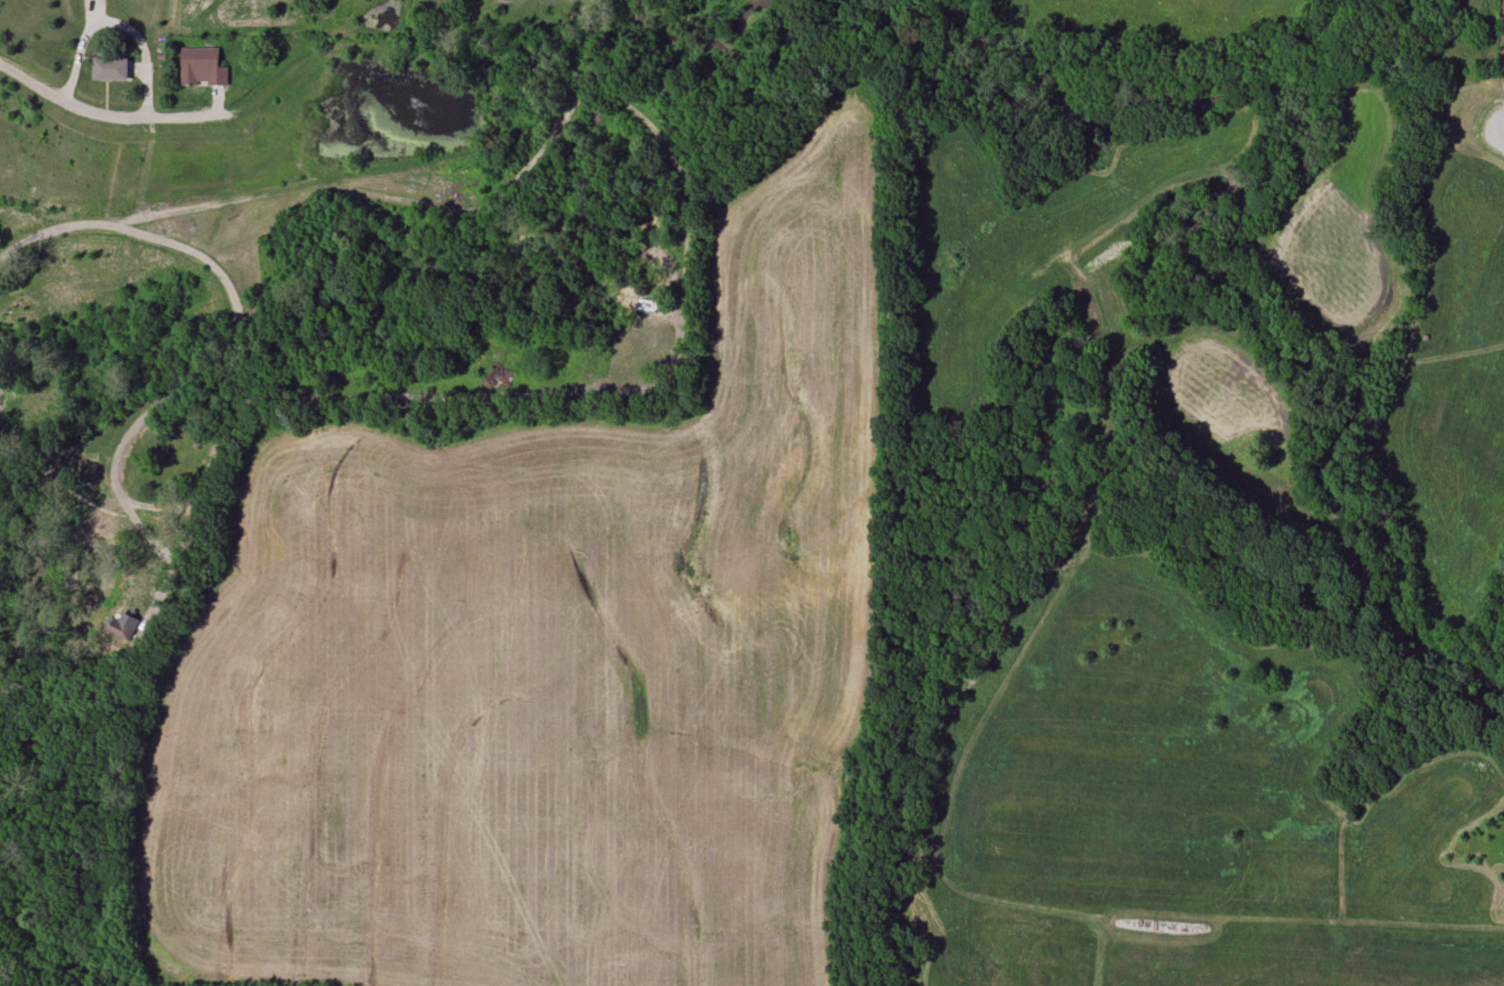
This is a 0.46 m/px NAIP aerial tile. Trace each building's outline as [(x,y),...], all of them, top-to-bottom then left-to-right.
[(218,48),(180,48),(180,86),(227,86),(227,67),(218,67),(218,48)] [(128,81),(128,59),(92,59),(92,81),(128,81)] [(109,631),(128,643),(142,622),(123,610),(109,631)]
